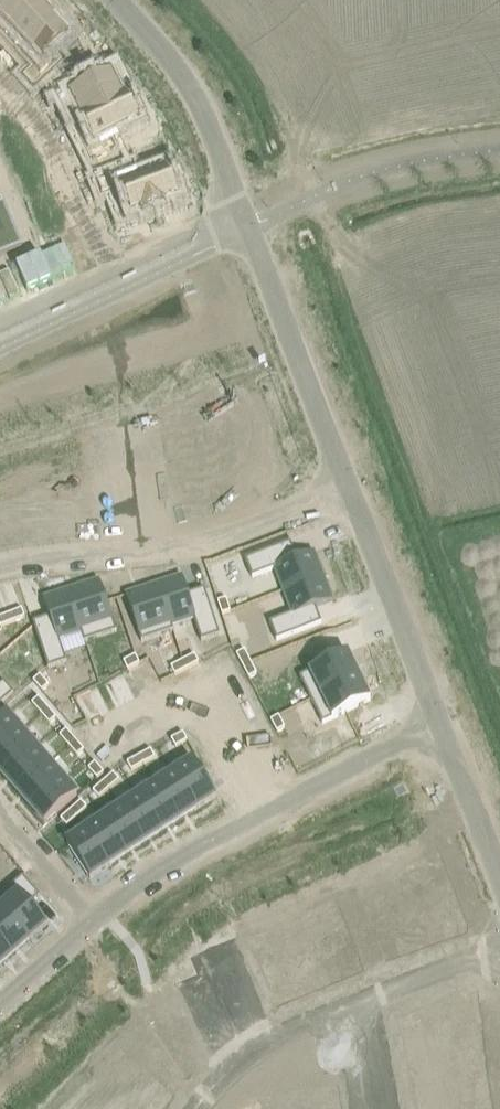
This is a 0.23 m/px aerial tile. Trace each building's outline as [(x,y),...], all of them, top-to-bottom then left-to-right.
[(0,3),(0,20),(8,28),(39,0),(4,0),(0,3)] [(8,28),(24,46),(55,17),(40,1),(41,0),(39,0),(8,28)] [(55,17),(24,46),(40,63),(32,70),(43,82),(63,63),(54,53),(72,36),(55,17)] [(79,75),(54,87),(61,101),(70,97),(82,120),(127,97),(126,96),(125,97),(123,93),(126,92),(118,76),(115,77),(113,73),(85,87),(79,75)] [(127,97),(82,120),(94,143),(85,147),(91,161),(116,149),(110,137),(139,122),(127,97)] [(23,150),(15,153),(20,166),(28,162),(23,150)] [(28,162),(20,166),(25,178),(34,174),(28,162)] [(132,169),(107,179),(112,193),(122,189),(132,216),(145,211),(146,214),(163,207),(162,204),(178,198),(176,195),(179,194),(171,173),(168,174),(167,170),(137,181),(132,169)] [(23,246),(4,202),(0,204),(0,256),(23,246)] [(181,423),(170,424),(171,439),(182,438),(181,423)] [(54,435),(40,440),(43,450),(57,446),(54,435)] [(32,442),(18,446),(21,457),(35,453),(32,442)] [(18,446),(4,450),(8,461),(21,457),(18,446)] [(183,446),(172,448),(174,462),(185,461),(183,446)] [(185,461),(174,462),(175,476),(186,475),(185,461)] [(291,542),(246,560),(253,578),(258,576),(266,598),(283,592),(284,592),(324,576),(314,552),(297,558),(291,542)] [(292,614),(270,623),(277,641),(322,624),(316,608),(333,601),(324,576),(284,592),(292,614)] [(183,577),(158,585),(173,631),(174,631),(173,626),(194,619),(202,641),(220,635),(205,589),(189,595),(183,577)] [(100,581),(69,591),(86,643),(117,632),(100,581)] [(158,585),(126,596),(142,642),(173,631),(158,585)] [(50,618),(33,623),(49,669),(67,663),(60,640),(81,633),(85,643),(86,643),(69,591),(44,600),(50,618)] [(227,600),(218,603),(222,615),(231,612),(227,600)] [(22,610),(10,614),(13,623),(25,618),(22,610)] [(0,618),(0,627),(0,628),(13,623),(10,614),(0,618)] [(245,651),(237,655),(243,667),(251,662),(245,651)] [(348,654),(300,677),(312,701),(360,677),(348,654)] [(195,655),(183,661),(187,669),(199,663),(195,655)] [(136,656),(124,662),(128,670),(140,664),(136,656)] [(183,661),(171,667),(175,675),(187,669),(183,661)] [(251,662),(243,667),(249,679),(257,674),(251,662)] [(49,669),(40,676),(49,686),(53,683),(49,669)] [(40,676),(34,682),(43,692),(49,686),(40,676)] [(360,677),(312,701),(323,724),(371,701),(360,677)] [(14,694),(4,682),(0,686),(0,706),(14,694)] [(39,698),(32,704),(41,714),(48,708),(39,698)] [(48,708),(41,714),(50,724),(57,718),(48,708)] [(0,720),(0,750),(21,731),(6,715),(0,720)] [(279,716),(271,720),(277,732),(285,728),(279,716)] [(67,730),(60,736),(69,746),(76,740),(68,732),(67,730)] [(0,750),(0,772),(3,775),(35,747),(21,731),(0,750)] [(184,733),(172,740),(176,748),(188,741),(184,733)] [(76,740),(69,746),(78,756),(84,751),(76,740)] [(35,747),(3,775),(17,792),(49,763),(35,747)] [(151,751),(139,757),(144,765),(155,758),(151,751)] [(139,757),(128,763),(132,771),(144,765),(139,757)] [(193,761),(175,773),(198,809),(217,797),(193,761)] [(49,763),(17,792),(31,807),(63,779),(49,763)] [(95,763),(89,769),(97,779),(104,773),(95,763)] [(175,773),(157,785),(180,821),(198,809),(175,773)] [(114,774),(104,783),(109,789),(119,781),(114,774)] [(151,776),(133,787),(139,797),(163,832),(180,821),(157,785),(151,776)] [(63,779),(31,807),(45,824),(78,796),(63,779)] [(104,783),(93,791),(99,798),(109,789),(104,783)] [(139,797),(121,808),(145,844),(162,832),(139,797)] [(81,802),(71,811),(77,817),(87,809),(81,802)] [(121,808),(104,820),(127,855),(145,844),(121,808)] [(71,811),(61,820),(67,826),(77,817),(71,811)] [(104,820),(86,831),(109,867),(127,855),(104,820)] [(86,831),(67,843),(90,879),(109,867),(86,831)] [(3,908),(2,909),(30,941),(48,925),(30,905),(40,896),(23,876),(11,886),(18,894),(3,908)] [(356,881),(348,884),(352,897),(361,893),(356,881)] [(341,887),(333,891),(338,903),(346,899),(341,887)] [(309,901),(301,904),(306,917),(315,913),(309,901)] [(301,904),(293,908),(298,920),(306,917),(301,904)] [(13,956),(30,941),(2,909),(3,908),(0,905),(0,941),(13,956)] [(270,918),(262,921),(267,934),(276,930),(270,918)] [(262,921),(254,925),(259,937),(267,934),(262,921)] [(335,932),(315,940),(331,980),(350,972),(335,932)] [(315,940),(295,948),(311,988),(331,980),(315,940)] [(13,956),(0,941),(0,967),(13,956)] [(382,947),(373,951),(378,963),(386,960),(382,947)] [(295,948),(276,955),(291,995),(311,988),(295,948)] [(276,955),(255,963),(270,1003),(291,995),(276,955)] [(449,1003),(433,1005),(436,1029),(480,1022),(476,999),(463,1001),(462,995),(448,998),(449,1003)] [(480,1022),(436,1029),(440,1051),(482,1044),(479,1023),(480,1023),(480,1022)] [(406,1024),(393,1027),(394,1036),(408,1033),(406,1024)] [(408,1033),(394,1036),(396,1045),(409,1042),(408,1033)] [(482,1044),(440,1051),(443,1073),(485,1067),(482,1044)] [(110,1050),(104,1056),(113,1065),(120,1059),(110,1050)] [(104,1056),(97,1063),(107,1072),(113,1065),(104,1056)] [(144,1060),(130,1078),(164,1104),(178,1087),(144,1060)] [(485,1067),(443,1073),(447,1096),(489,1089),(485,1067)] [(414,1069),(401,1071),(403,1080),(416,1078),(414,1069)] [(117,1095),(136,1108),(161,1108),(164,1104),(130,1078),(117,1095)] [(416,1078),(403,1080),(404,1089),(418,1086),(416,1078)] [(319,1079),(306,1081),(308,1090),(321,1088),(319,1079)] [(81,1081),(75,1087),(85,1097),(91,1090),(81,1081)] [(75,1087),(69,1094),(78,1103),(85,1097),(75,1087)] [(489,1089),(447,1096),(449,1108),(492,1108),(489,1089)] [(107,1108),(136,1108),(117,1095),(107,1108)] [(233,1104),(234,1108),(277,1108),(275,1096),(233,1104)]
